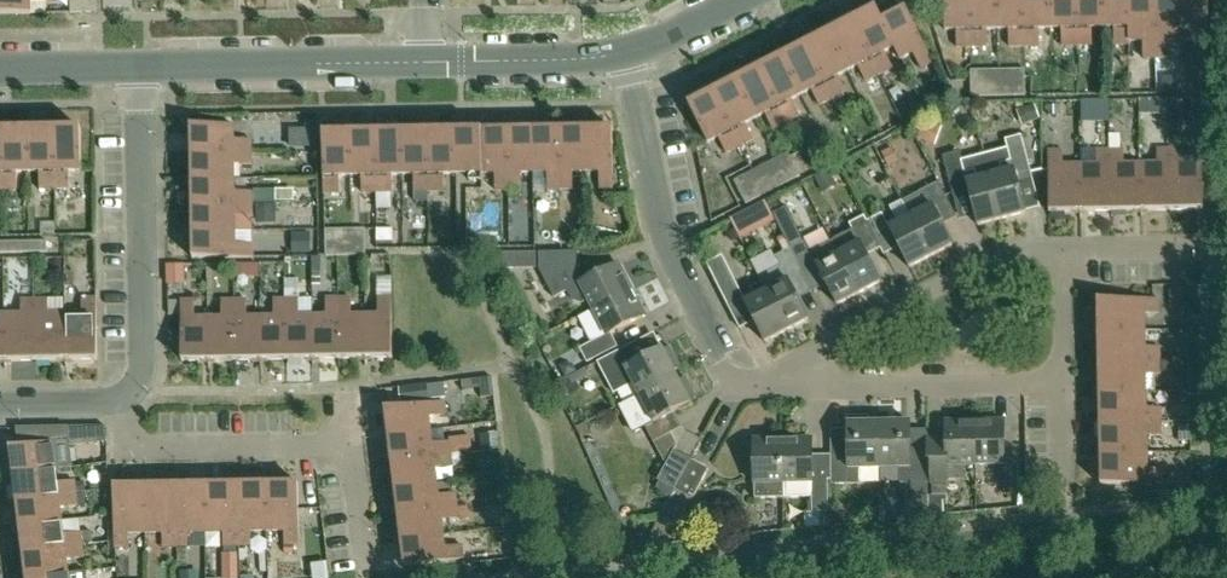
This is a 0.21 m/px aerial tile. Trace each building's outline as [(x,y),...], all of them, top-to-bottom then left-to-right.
[(31,14),(31,2),(48,1),(48,0),(0,0),(0,14),(31,14)] [(97,13),(96,0),(70,0),(71,13),(97,13)] [(972,47),(971,0),(944,0),(945,31),(957,30),(957,48),(972,47)] [(972,47),(987,47),(987,30),(998,30),(997,0),(971,0),(972,47)] [(1024,47),(1023,0),(997,0),(998,30),(1009,30),(1009,47),(1024,47)] [(1050,29),(1050,0),(1023,0),(1024,47),(1039,46),(1039,29),(1050,29)] [(1050,29),(1062,29),(1062,46),(1077,46),(1076,0),(1050,0),(1050,29)] [(1103,28),(1103,0),(1076,0),(1077,46),(1092,46),(1092,28),(1103,28)] [(1130,45),(1130,42),(1129,0),(1103,0),(1103,28),(1114,28),(1114,45),(1130,45)] [(1130,42),(1143,41),(1143,59),(1156,59),(1155,0),(1129,0),(1130,42)] [(1182,41),(1182,0),(1155,0),(1156,59),(1168,58),(1168,41),(1182,41)] [(1182,41),(1195,41),(1196,58),(1209,58),(1208,0),(1182,0),(1182,41)] [(901,59),(881,21),(875,8),(851,20),(879,75),(892,68),(884,53),(893,49),(899,61),(901,59)] [(905,8),(881,21),(901,59),(913,53),(921,69),(933,63),(905,8)] [(865,82),(879,75),(851,20),(828,32),(848,71),(857,67),(865,82)] [(838,77),(848,71),(828,32),(805,44),(833,99),(846,92),(838,77)] [(818,106),(833,99),(805,44),(781,56),(801,96),(810,91),(818,106)] [(791,101),(801,96),(781,56),(758,68),(786,123),(799,116),(791,101)] [(772,130),(786,123),(758,68),(735,81),(755,120),(764,115),(772,130)] [(970,97),(1025,96),(1024,70),(970,70),(970,97)] [(745,125),(755,120),(735,81),(711,93),(739,147),(753,140),(745,125)] [(726,154),(739,147),(711,93),(688,105),(708,144),(718,139),(726,154)] [(1168,101),(1154,101),(1154,116),(1168,115),(1168,101)] [(191,153),(251,152),(251,139),(232,140),(232,126),(190,126),(191,153)] [(17,190),(17,174),(39,173),(40,190),(70,189),(69,173),(81,172),(81,129),(0,130),(0,190),(17,190)] [(554,130),(555,190),(572,190),(571,173),(583,173),(582,129),(554,130)] [(582,129),(583,173),(599,172),(599,189),(612,189),(611,129),(582,129)] [(496,131),(497,191),(520,190),(519,174),(526,174),(525,130),(496,131)] [(525,130),(526,174),(547,173),(547,190),(555,190),(554,130),(525,130)] [(468,175),(468,180),(481,180),(481,174),(494,174),(494,191),(497,191),(496,131),(429,132),(430,192),(444,191),(443,175),(468,175)] [(376,133),(377,193),(391,192),(391,176),(403,176),(403,132),(376,133)] [(403,132),(403,176),(413,176),(413,192),(430,192),(429,132),(403,132)] [(349,133),(323,134),(324,194),(339,193),(339,177),(350,176),(349,133)] [(361,193),(377,193),(376,133),(349,133),(350,176),(361,176),(361,193)] [(984,155),(1001,219),(1025,213),(1015,177),(1032,173),(1022,135),(1005,140),(1008,149),(984,155)] [(1141,164),(1142,211),(1172,211),(1171,149),(1157,149),(1158,164),(1141,164)] [(1171,149),(1172,211),(1203,211),(1203,163),(1185,163),(1185,149),(1171,149)] [(1079,165),(1080,212),(1111,212),(1110,150),(1096,150),(1097,164),(1079,165)] [(1110,150),(1111,212),(1142,211),(1141,164),(1124,164),(1124,150),(1110,150)] [(1080,212),(1079,165),(1063,165),(1063,151),(1048,151),(1049,213),(1080,212)] [(191,179),(233,178),(233,165),(251,164),(251,152),(191,153),(191,179)] [(1001,219),(984,155),(962,161),(959,152),(943,156),(953,194),(969,190),(978,226),(1001,219)] [(745,205),(799,177),(787,153),(732,181),(745,205)] [(192,205),(252,204),(252,191),(233,192),(233,178),(191,179),(192,205)] [(903,201),(903,203),(931,257),(952,246),(932,206),(947,198),(939,183),(903,201)] [(931,257),(903,203),(892,209),(899,222),(889,228),(910,268),(931,257)] [(192,231),(237,230),(237,216),(252,216),(252,204),(192,205),(192,231)] [(749,237),(786,224),(780,208),(743,221),(749,237)] [(882,214),(867,222),(872,231),(887,223),(882,214)] [(852,230),(831,241),(859,294),(880,283),(863,250),(878,242),(872,231),(867,222),(864,216),(849,224),(852,230)] [(327,254),(365,254),(365,228),(327,228),(327,254)] [(237,230),(192,231),(192,257),(254,256),(254,243),(237,243),(237,230)] [(798,231),(784,238),(790,249),(804,242),(798,231)] [(292,232),(292,252),(310,252),(310,232),(292,232)] [(837,305),(859,294),(831,241),(810,252),(805,241),(790,249),(805,279),(820,272),(837,305)] [(4,253),(34,253),(34,242),(4,243),(4,253)] [(34,242),(34,253),(47,253),(47,242),(34,242)] [(780,267),(759,278),(766,291),(786,331),(808,320),(791,287),(805,279),(790,249),(775,257),(780,267)] [(588,299),(593,310),(632,290),(619,264),(584,282),(577,268),(577,251),(540,253),(539,270),(554,298),(568,291),(573,300),(581,303),(588,299)] [(743,297),(724,260),(709,268),(727,305),(743,297)] [(632,290),(593,310),(607,335),(580,349),(588,363),(618,347),(611,334),(645,316),(632,290)] [(743,298),(742,298),(765,342),(786,331),(766,291),(745,302),(743,298)] [(339,358),(339,296),(326,297),(326,315),(313,315),(313,358),(339,358)] [(366,357),(365,314),(353,314),(352,296),(339,296),(339,358),(366,357)] [(392,357),(391,296),(378,296),(378,314),(365,314),(366,357),(392,357)] [(98,359),(97,297),(82,297),(82,311),(66,311),(67,360),(98,359)] [(313,358),(313,315),(300,315),(300,297),(286,298),(287,358),(313,358)] [(36,360),(35,298),(21,298),(22,312),(5,312),(6,361),(36,360)] [(67,360),(66,311),(49,311),(49,298),(35,298),(36,360),(67,360)] [(261,358),(260,316),(249,316),(248,298),(234,299),(235,359),(261,358)] [(287,358),(286,298),(274,298),(274,316),(260,316),(261,358),(287,358)] [(208,359),(208,317),(196,317),(196,299),(182,300),(182,359),(208,359)] [(235,359),(234,299),(222,299),(222,316),(208,317),(208,359),(235,359)] [(1097,331),(1145,330),(1145,314),(1159,314),(1159,299),(1097,300),(1097,331)] [(1145,330),(1097,331),(1098,362),(1160,361),(1160,347),(1145,348),(1145,330)] [(632,384),(638,396),(675,377),(673,372),(679,368),(669,348),(662,351),(661,349),(638,360),(630,345),(596,362),(613,394),(632,384)] [(1160,361),(1098,362),(1098,393),(1146,392),(1146,375),(1160,375),(1160,361)] [(678,382),(675,377),(638,396),(625,403),(626,404),(639,429),(644,427),(652,443),(669,434),(662,419),(690,405),(689,403),(695,399),(684,378),(678,382)] [(1146,392),(1098,393),(1099,423),(1161,422),(1161,408),(1146,409),(1146,392)] [(387,432),(430,427),(428,414),(446,412),(444,398),(383,406),(387,432)] [(831,454),(831,485),(859,484),(859,469),(880,469),(879,423),(869,424),(869,416),(847,417),(848,454),(831,454)] [(975,422),(976,465),(1004,465),(1005,494),(1020,494),(1020,460),(1005,460),(1004,421),(975,422)] [(964,466),(976,465),(975,422),(946,422),(946,437),(931,437),(932,496),(947,495),(947,480),(964,480),(964,466)] [(1161,422),(1099,423),(1099,454),(1147,453),(1147,436),(1161,436),(1161,422)] [(910,423),(879,423),(880,469),(900,469),(900,484),(928,483),(928,453),(911,453),(910,423)] [(390,458),(451,451),(449,438),(432,440),(430,427),(387,432),(390,458)] [(784,498),(783,439),(754,440),(755,498),(784,498)] [(812,439),(783,439),(784,498),(812,498),(812,512),(828,512),(827,478),(812,478),(812,439)] [(13,475),(58,470),(57,455),(72,454),(70,441),(10,449),(13,475)] [(659,480),(675,488),(691,459),(675,450),(659,480)] [(393,485),(436,480),(435,466),(452,464),(451,451),(390,458),(393,485)] [(1147,453),(1099,454),(1100,485),(1162,484),(1162,469),(1147,470),(1147,453)] [(691,459),(675,488),(693,498),(709,468),(691,459)] [(60,482),(58,470),(13,475),(16,501),(76,494),(75,480),(60,482)] [(396,511),(457,504),(455,491),(438,493),(436,480),(393,485),(396,511)] [(267,482),(237,483),(238,544),(252,544),(252,531),(268,531),(267,482)] [(298,482),(267,482),(268,531),(283,530),(283,543),(299,543),(298,482)] [(175,484),(176,545),(191,545),(190,531),(207,531),(206,483),(175,484)] [(237,483),(206,483),(207,531),(223,531),(224,544),(238,544),(237,483)] [(114,484),(115,546),(129,545),(129,533),(146,532),(145,484),(114,484)] [(175,484),(145,484),(146,532),(163,532),(163,545),(176,545),(175,484)] [(78,505),(76,494),(16,501),(19,527),(65,521),(63,507),(78,505)] [(399,538),(443,532),(441,518),(458,516),(457,504),(396,511),(399,538)] [(66,533),(65,521),(19,527),(23,552),(83,544),(81,531),(66,533)] [(443,532),(399,538),(403,564),(463,557),(462,543),(444,545),(443,532)] [(84,557),(83,544),(23,552),(26,577),(71,572),(69,559),(84,557)]
